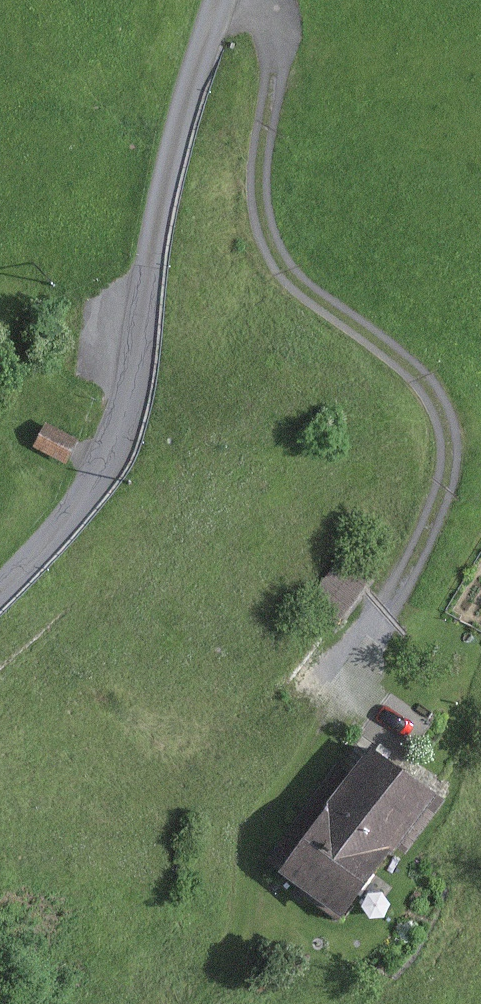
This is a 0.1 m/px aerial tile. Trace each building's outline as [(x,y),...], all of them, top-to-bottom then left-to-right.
[(468,798),(390,749),(313,872),(391,921),(468,798)]
